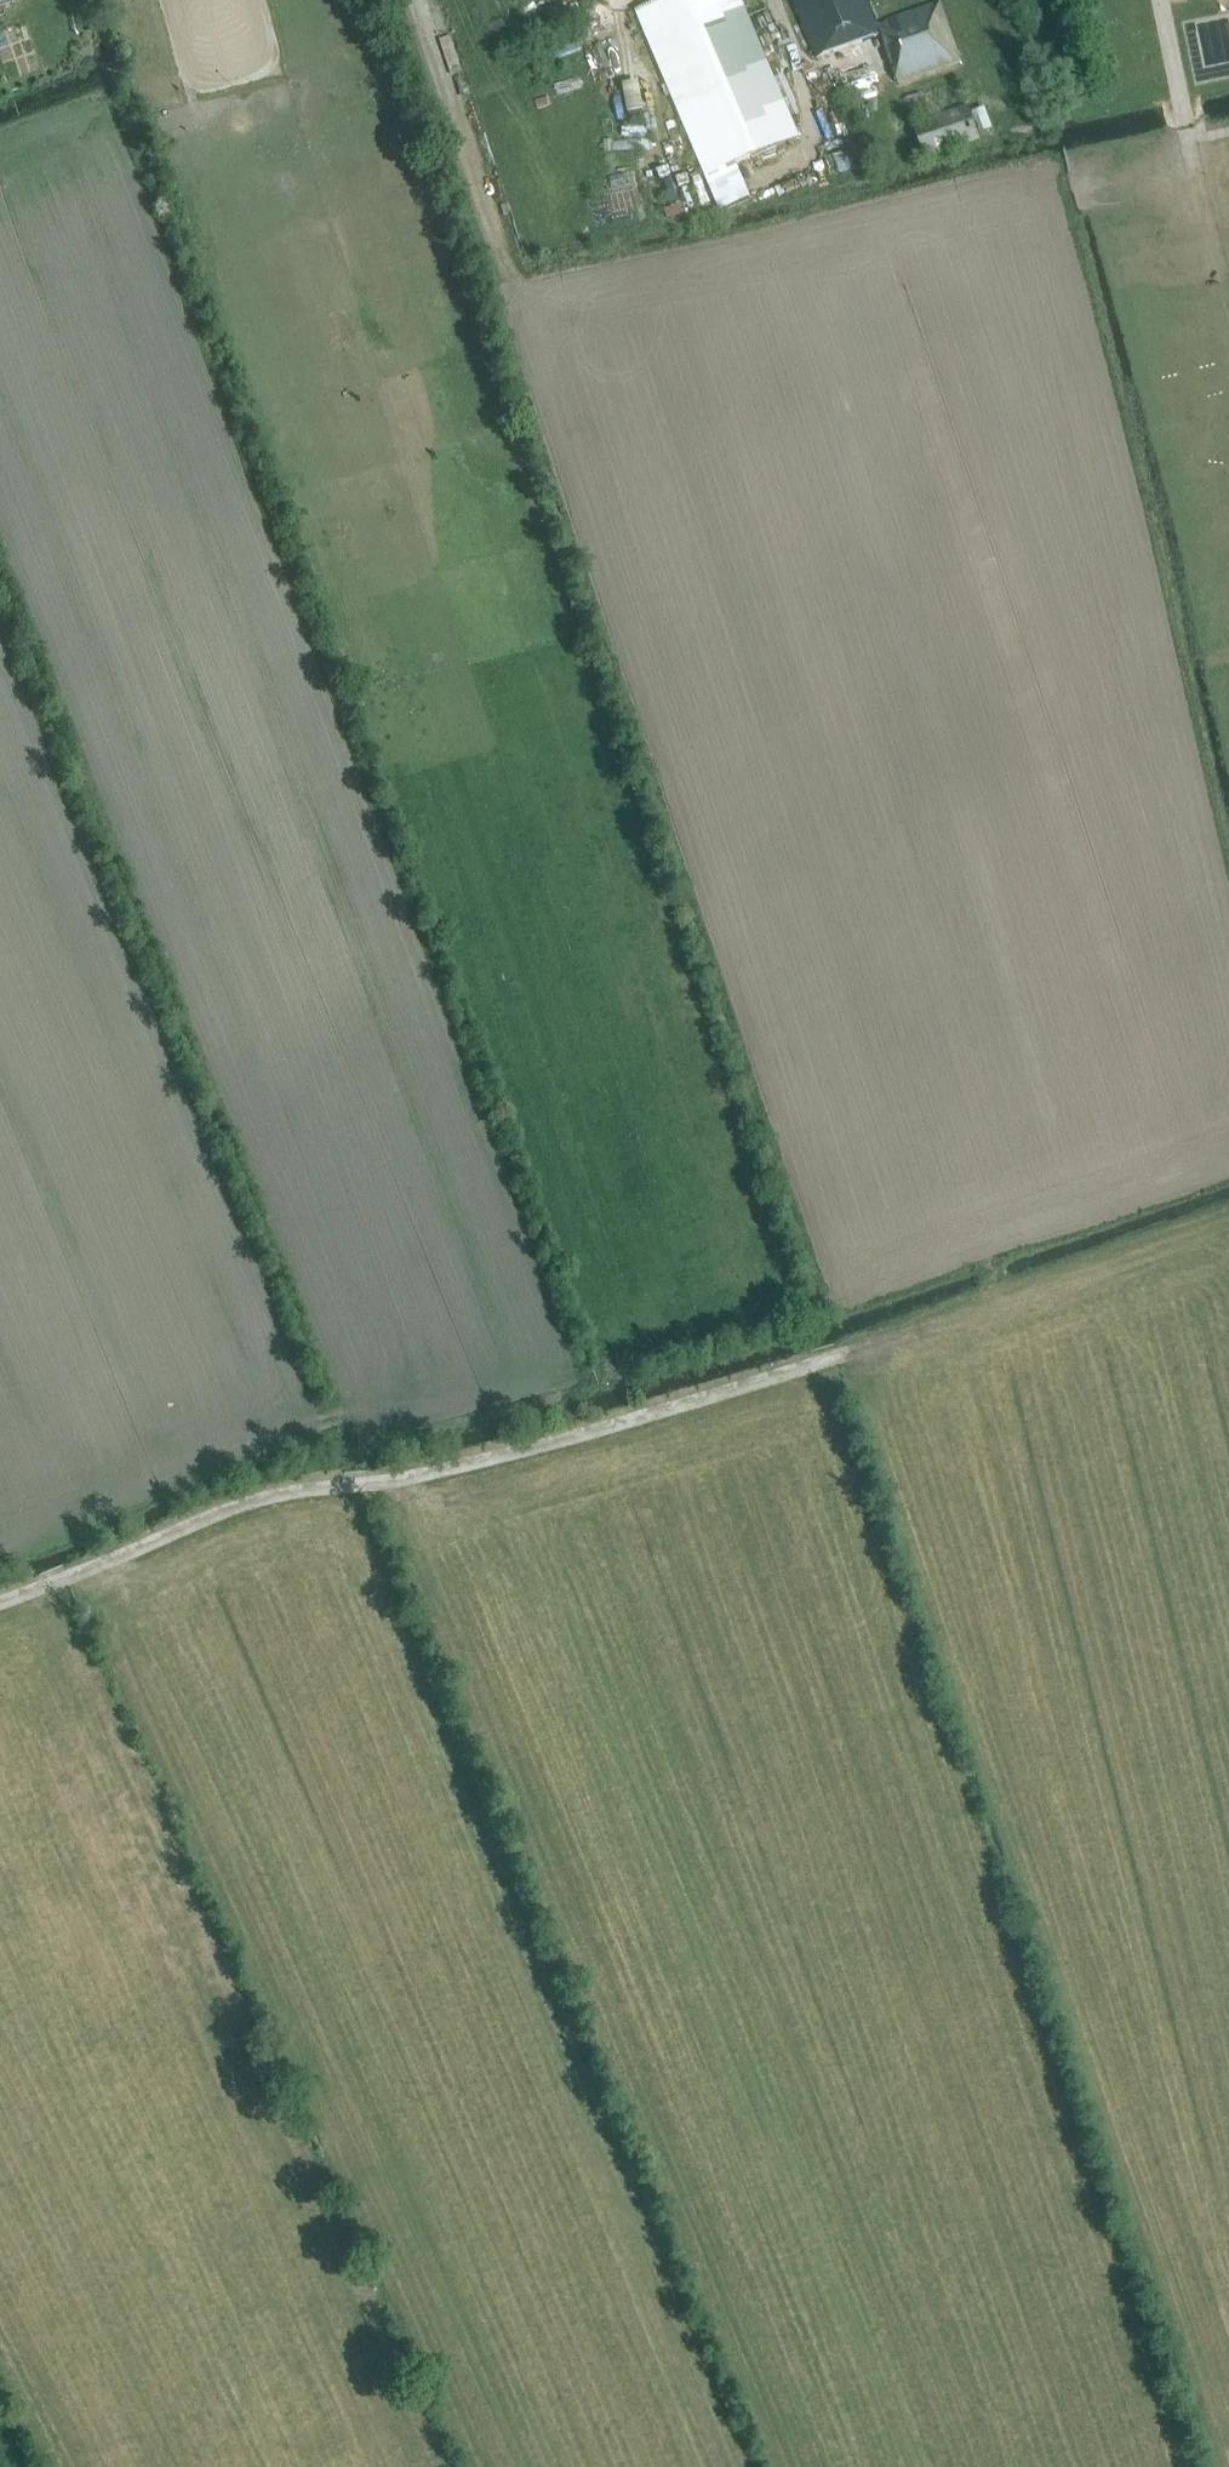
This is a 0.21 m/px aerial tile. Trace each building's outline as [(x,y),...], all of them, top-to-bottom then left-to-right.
[(638,10),(705,176),(800,138),(745,0),(663,0),(638,10)] [(817,61),(882,34),(900,86),(960,64),(938,3),(889,21),(891,23),(879,27),(868,0),(792,0),(817,61)] [(41,68),(30,24),(0,32),(0,41),(9,76),(41,68)] [(971,106),(915,127),(927,160),(983,140),(971,106)] [(639,215),(639,192),(594,192),(594,214),(639,215)]
